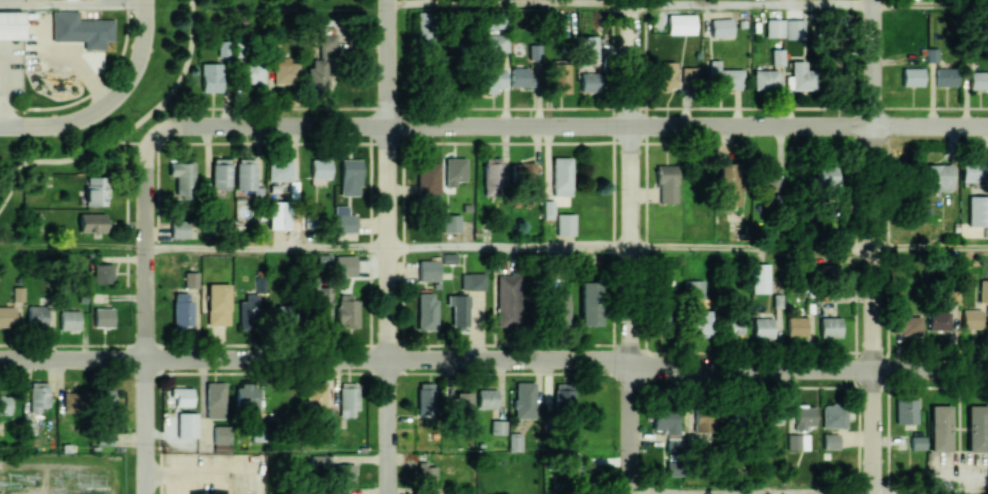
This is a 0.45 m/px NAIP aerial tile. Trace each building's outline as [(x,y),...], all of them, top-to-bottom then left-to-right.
[(105,40),(113,40),(113,18),(78,18),(78,10),(52,10),(52,40),(84,40),(84,48),(105,49),(105,40)] [(23,38),(0,39),(0,11),(23,11),(23,38)] [(431,11),(417,12),(417,44),(432,43),(431,11)] [(668,34),(695,34),(695,14),(668,14),(668,34)] [(498,28),(497,17),(478,18),(479,29),(498,28)] [(710,19),(711,38),(733,38),(732,18),(710,19)] [(784,19),(765,19),(765,37),(783,37),(784,19)] [(784,38),(805,39),(805,20),(785,20),(784,38)] [(332,34),(319,33),(317,59),(311,59),(311,67),(307,67),(306,87),(329,89),(332,34)] [(507,52),(508,33),(485,33),(485,51),(507,52)] [(597,36),(581,37),(581,59),(598,58),(597,36)] [(529,59),(538,59),(538,45),(529,45),(529,59)] [(264,83),(263,59),(241,60),(241,83),(264,83)] [(272,84),(297,85),(298,61),(273,60),(272,84)] [(804,60),(790,60),(791,90),(814,89),(814,70),(804,70),(804,60)] [(675,61),(657,61),(657,87),(675,87),(675,61)] [(221,91),(220,63),(201,63),(201,92),(221,91)] [(569,93),(570,63),(551,63),(550,93),(569,93)] [(510,87),(532,88),(532,78),(528,78),(528,67),(511,67),(510,87)] [(696,67),(680,67),(681,84),(696,84),(696,67)] [(497,93),(497,89),(508,88),(507,68),(482,69),(482,77),(483,77),(483,93),(497,93)] [(901,68),(902,86),(923,86),(922,68),(901,68)] [(956,68),(936,68),(935,85),(956,86),(956,68)] [(742,90),(742,69),(708,69),(708,89),(742,90)] [(777,70),(752,70),(752,89),(777,89),(777,70)] [(847,86),(846,71),(832,71),(833,87),(847,86)] [(987,90),(987,72),(969,71),(969,89),(987,90)] [(599,72),(580,73),(581,92),(600,92),(599,72)] [(483,195),(501,195),(501,158),(483,157),(483,195)] [(570,157),(551,157),(552,196),(571,195),(570,157)] [(211,189),(229,189),(230,159),(211,158),(211,189)] [(252,196),(262,197),(262,187),(255,187),(255,158),(236,158),(235,189),(253,189),(252,196)] [(330,159),(311,158),(310,178),(330,178),(330,159)] [(465,158),(442,158),(442,186),(456,186),(456,181),(465,181),(465,158)] [(340,195),(360,196),(361,159),(340,159),(340,195)] [(291,161),(268,160),(267,180),(291,181),(291,161)] [(175,176),(175,195),(193,195),(194,161),(168,161),(168,176),(175,176)] [(535,171),(535,162),(511,163),(511,183),(529,182),(529,171),(535,171)] [(718,205),(738,206),(740,163),(720,162),(718,205)] [(962,181),(985,181),(984,162),(961,162),(962,181)] [(416,163),(417,195),(439,194),(438,163),(416,163)] [(775,163),(759,163),(760,191),(776,190),(775,163)] [(951,164),(920,165),(921,190),(952,190),(951,164)] [(658,203),(676,203),(677,165),(655,165),(655,184),(659,184),(658,203)] [(839,191),(838,167),(816,167),(816,192),(839,191)] [(105,205),(105,176),(84,176),(85,205),(105,205)] [(987,226),(987,195),(968,195),(968,226),(987,226)] [(554,218),(553,200),(543,201),(543,219),(554,218)] [(269,229),(289,229),(288,201),(268,201),(269,229)] [(334,232),(356,232),(356,215),(347,215),(347,205),(334,205),(334,232)] [(104,214),(79,214),(79,232),(104,232),(104,214)] [(441,232),(459,232),(459,214),(442,214),(441,232)] [(557,235),(574,235),(574,214),(557,214),(557,235)] [(171,238),(190,238),(189,220),(170,220),(171,238)] [(456,253),(442,253),(442,263),(456,264),(456,253)] [(330,254),(316,254),(317,266),(330,266),(330,254)] [(355,276),(354,255),(334,255),(335,276),(355,276)] [(418,281),(439,281),(438,260),(418,260),(418,281)] [(112,264),(92,264),(92,283),(112,283),(112,264)] [(768,264),(751,264),(752,293),(769,293),(768,264)] [(197,272),(184,272),(184,288),(197,288),(197,272)] [(486,289),(485,272),(460,273),(461,290),(486,289)] [(498,325),(523,325),(521,274),(497,274),(498,325)] [(987,300),(987,279),(980,279),(980,300),(987,300)] [(684,280),(684,299),(703,299),(703,280),(684,280)] [(600,325),(599,281),(579,281),(579,325),(600,325)] [(229,284),(207,284),(207,325),(229,325),(229,284)] [(12,301),(23,301),(23,286),(12,287),(12,301)] [(568,292),(550,292),(550,325),(569,325),(568,292)] [(173,327),(191,327),(191,293),(172,293),(173,327)] [(417,330),(436,330),(436,293),(417,293),(417,330)] [(239,330),(258,329),(258,294),(245,294),(245,300),(238,300),(239,330)] [(468,295),(447,295),(446,305),(451,305),(451,327),(468,328),(468,295)] [(358,300),(337,300),(336,326),(358,326),(358,300)] [(296,311),(280,304),(272,321),(289,328),(296,311)] [(46,305),(27,305),(27,327),(46,327),(46,305)] [(14,326),(14,306),(0,306),(0,326),(14,326)] [(93,326),(112,327),(113,308),(94,308),(93,326)] [(982,328),(981,309),(962,310),(962,329),(982,328)] [(59,329),(79,330),(79,310),(60,310),(59,329)] [(691,336),(711,336),(712,310),(692,310),(691,336)] [(928,329),(950,330),(951,311),(928,311),(928,329)] [(807,335),(806,316),(786,317),(787,336),(807,335)] [(921,316),(892,316),(892,334),(921,335),(921,316)] [(820,337),(841,337),(840,317),(820,317),(820,337)] [(753,338),(772,338),(773,318),(753,318),(753,338)] [(305,408),(326,408),(326,382),(306,381),(305,408)] [(48,382),(30,382),(29,412),(40,412),(40,406),(48,407),(48,382)] [(224,382),(205,382),(206,419),(225,418),(224,382)] [(339,417),(357,417),(357,382),(339,382),(339,417)] [(417,414),(434,414),(434,382),(417,382),(417,414)] [(514,418),(534,418),(535,382),(514,382),(514,418)] [(555,406),(572,407),(573,383),(555,383),(555,406)] [(236,384),(236,415),(258,415),(259,384),(236,384)] [(193,388),(171,387),(170,397),(175,397),(174,406),(192,407),(193,388)] [(96,410),(113,411),(114,389),(97,388),(96,410)] [(496,389),(477,389),(477,408),(497,407),(496,389)] [(471,392),(455,391),(455,398),(447,397),(446,415),(471,416),(471,392)] [(64,392),(63,411),(83,412),(84,393),(64,392)] [(9,395),(0,395),(0,414),(9,414),(9,395)] [(917,423),(916,398),(895,399),(895,424),(917,423)] [(846,426),(844,404),(821,405),(822,428),(846,426)] [(929,406),(931,452),(952,451),(950,405),(929,406)] [(987,405),(967,405),(968,452),(987,451),(987,409),(987,405)] [(815,428),(814,407),(794,407),(795,429),(815,428)] [(693,432),(710,432),(710,411),(694,411),(693,432)] [(781,424),(780,411),(762,412),(763,424),(781,424)] [(197,412),(178,412),(177,437),(196,437),(197,412)] [(679,412),(652,413),(653,430),(665,429),(666,451),(679,451),(679,412)] [(213,449),(230,449),(230,426),(213,426),(213,449)] [(252,441),(264,441),(264,426),(252,426),(252,441)] [(114,431),(96,431),(95,444),(113,445),(114,431)] [(508,450),(521,451),(522,433),(509,433),(508,450)] [(839,448),(839,433),(823,433),(823,448),(839,448)] [(808,434),(787,434),(787,449),(808,450),(808,434)] [(925,449),(925,436),(910,436),(910,449),(925,449)] [(325,454),(310,454),(311,465),(326,465),(325,454)] [(663,462),(664,477),(682,476),(681,461),(663,462)] [(354,463),(335,464),(336,483),(354,483),(354,463)] [(435,463),(417,464),(417,484),(436,484),(435,463)]
